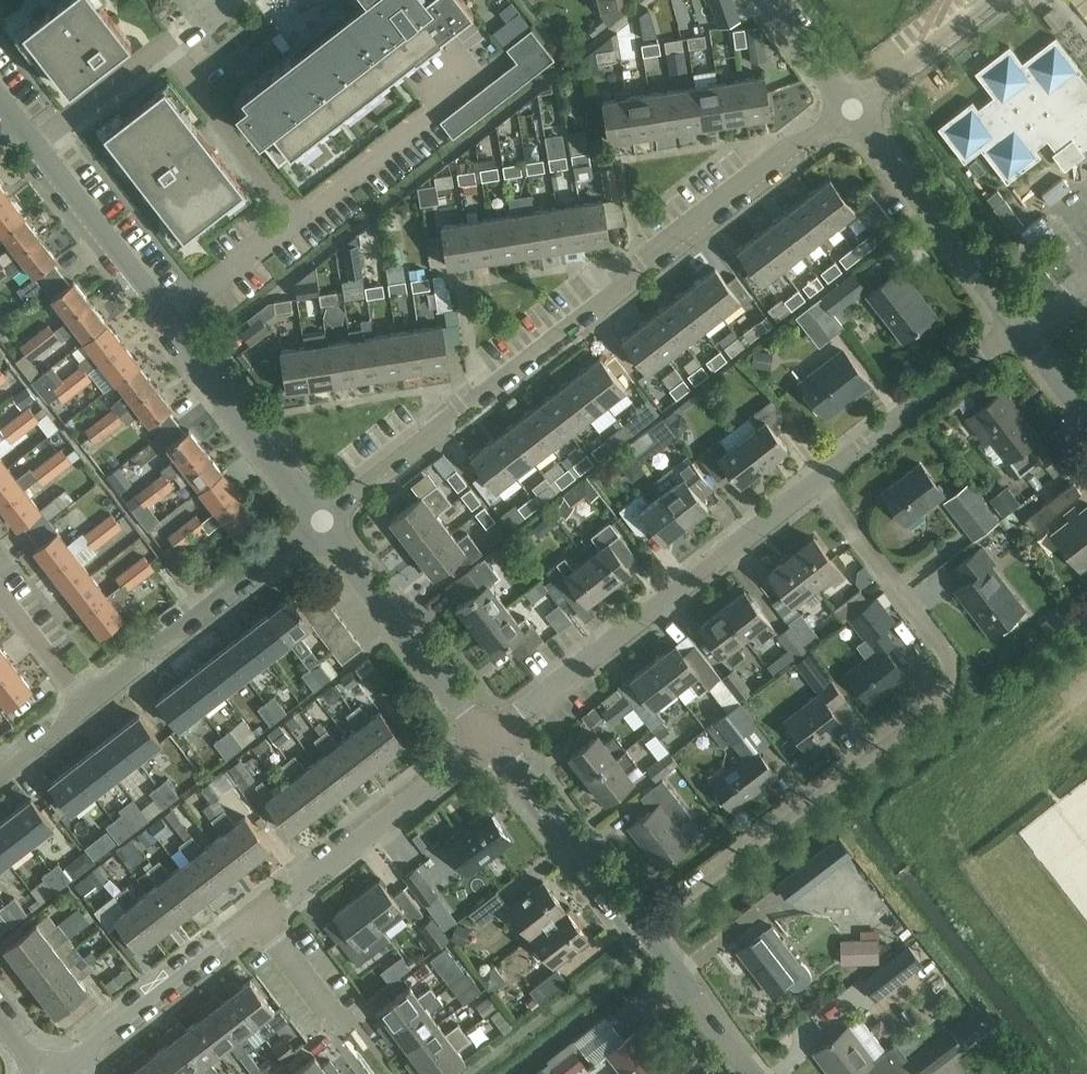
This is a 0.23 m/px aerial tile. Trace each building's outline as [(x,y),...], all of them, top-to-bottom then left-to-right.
[(131,42),(114,20),(115,20),(110,14),(109,14),(107,11),(108,10),(106,9),(103,6),(104,6),(99,0),(99,1),(98,0),(61,0),(57,3),(59,6),(52,11),(50,8),(45,12),(44,12),(31,22),(32,23),(23,29),(37,47),(36,48),(40,53),(41,53),(44,56),(43,56),(44,58),(45,57),(48,61),(47,61),(52,68),(53,68),(70,90),(131,42)] [(279,164),(295,151),(298,155),(317,140),(314,136),(392,76),(448,31),(449,32),(474,12),(465,0),(369,0),(374,6),(365,13),(360,6),(346,17),(342,12),(291,52),(295,56),(245,96),(250,103),(239,112),(260,139),(279,164)] [(596,10),(609,25),(629,10),(625,4),(624,0),(594,0),(596,10)] [(715,17),(736,10),(733,0),(709,0),(715,17)] [(747,28),(749,44),(763,42),(760,26),(747,28)] [(748,46),(745,28),(734,29),(736,47),(748,46)] [(728,31),(711,33),(713,45),(730,43),(728,31)] [(688,37),(692,59),(709,56),(706,34),(688,37)] [(938,127),(964,162),(981,149),(1007,182),(1041,155),(1036,148),(1047,139),(1056,150),(1065,161),(1082,149),(1086,145),(1086,82),(1080,73),(1082,71),(1056,36),(1023,62),(1010,45),(975,72),(993,96),(978,107),(973,100),(938,127)] [(665,41),(670,73),(687,70),(683,38),(665,41)] [(541,41),(440,120),(454,137),(555,58),(541,41)] [(660,42),(642,44),(643,56),(661,54),(660,42)] [(636,45),(619,48),(623,70),(640,67),(636,45)] [(597,52),(599,63),(616,61),(614,49),(597,52)] [(741,79),(747,119),(771,115),(764,75),(741,79)] [(747,119),(741,79),(718,82),(724,123),(747,119)] [(718,82),(695,86),(701,126),(724,123),(718,82)] [(701,126),(695,86),(672,90),(679,130),(701,126)] [(129,167),(130,167),(184,237),(245,189),(212,147),(207,151),(193,133),(198,129),(179,104),(165,87),(157,93),(156,93),(148,100),(147,99),(121,119),(122,120),(104,134),(111,142),(110,143),(117,152),(118,151),(120,154),(120,155),(121,157),(122,156),(124,159),(123,160),(129,167)] [(672,90),(649,93),(656,133),(679,130),(672,90)] [(616,93),(617,98),(603,100),(609,141),(633,137),(628,97),(627,91),(616,93)] [(656,133),(649,93),(628,97),(633,137),(656,133)] [(570,135),(576,178),(592,176),(587,137),(579,138),(579,133),(570,135)] [(547,146),(551,170),(568,167),(564,143),(547,146)] [(614,164),(598,150),(592,155),(603,169),(614,167),(614,164)] [(496,157),(479,160),(483,181),(500,178),(498,166),(497,166),(496,157)] [(544,160),(526,162),(527,173),(545,171),(544,160)] [(521,163),(504,165),(505,177),(523,175),(521,163)] [(619,195),(614,167),(603,169),(607,197),(619,195)] [(458,173),(460,184),(477,182),(476,170),(458,173)] [(453,174),(435,177),(436,188),(454,186),(453,174)] [(831,178),(812,193),(837,224),(856,210),(851,204),(831,178)] [(8,194),(0,183),(0,201),(8,194)] [(858,213),(876,200),(869,190),(851,204),(856,210),(858,213)] [(812,193),(794,207),(819,239),(837,224),(812,193)] [(8,194),(0,201),(0,229),(3,233),(25,216),(8,194)] [(580,204),(586,243),(610,239),(603,200),(580,204)] [(883,209),(876,200),(858,213),(866,223),(883,209)] [(586,243),(580,204),(557,208),(564,247),(586,243)] [(794,207),(776,221),(800,253),(819,239),(794,207)] [(557,208),(534,212),(541,251),(564,247),(557,208)] [(891,218),(883,209),(866,223),(873,232),(891,218)] [(534,212),(512,215),(518,254),(541,251),(534,212)] [(512,215),(489,219),(495,258),(518,254),(512,215)] [(3,233),(12,245),(0,254),(0,260),(4,266),(41,237),(25,216),(3,233)] [(489,219),(466,223),(472,262),(495,258),(489,219)] [(776,221),(757,235),(782,267),(800,253),(776,221)] [(472,262),(466,223),(442,226),(449,266),(472,262)] [(854,247),(861,256),(879,242),(872,233),(854,247)] [(782,267),(757,235),(738,250),(763,282),(782,267)] [(10,273),(12,276),(28,265),(36,276),(53,263),(58,259),(41,237),(4,266),(0,260),(0,281),(10,273)] [(854,247),(836,261),(843,270),(861,256),(854,247)] [(349,253),(352,276),(365,274),(361,251),(349,253)] [(843,270),(836,261),(822,272),(829,281),(843,270)] [(399,262),(385,266),(389,280),(403,277),(399,262)] [(62,274),(53,263),(36,276),(45,287),(62,274)] [(315,266),(296,281),(298,297),(315,295),(320,294),(315,266)] [(411,280),(413,279),(427,277),(425,267),(409,269),(411,280)] [(697,282),(722,313),(739,300),(744,305),(753,298),(736,276),(728,282),(716,267),(697,282)] [(870,294),(905,338),(932,317),(914,294),(919,290),(902,269),(870,294)] [(31,271),(13,286),(23,297),(41,283),(31,271)] [(62,274),(45,287),(53,297),(70,284),(62,274)] [(449,274),(433,276),(438,311),(453,309),(449,274)] [(850,274),(822,296),(837,314),(865,292),(850,274)] [(803,286),(811,295),(824,285),(817,275),(803,286)] [(413,279),(414,291),(431,288),(430,277),(413,279)] [(75,280),(70,284),(53,297),(69,318),(59,326),(60,327),(92,302),(75,280)] [(406,280),(388,283),(390,295),(408,292),(406,280)] [(722,313),(697,282),(679,296),(704,328),(722,313)] [(383,284),(366,287),(368,298),(385,296),(383,284)] [(360,288),(343,290),(344,303),(362,300),(360,288)] [(799,289),(785,301),(792,310),(806,299),(799,289)] [(338,291),(320,294),(321,306),(339,303),(338,291)] [(704,328),(679,296),(661,310),(685,342),(704,328)] [(837,314),(822,296),(796,316),(820,346),(844,327),(835,315),(837,314)] [(292,299),(274,301),(276,313),(294,310),(292,299)] [(92,302),(60,327),(68,337),(77,329),(87,341),(109,324),(92,302)] [(661,310),(643,324),(667,356),(685,342),(661,310)] [(241,332),(251,345),(271,330),(261,317),(241,332)] [(757,322),(739,336),(747,345),(764,331),(757,322)] [(49,324),(35,334),(46,348),(59,338),(49,324)] [(109,324),(87,341),(94,350),(79,363),(81,365),(88,373),(125,344),(109,324)] [(667,356),(643,324),(624,339),(648,371),(667,356)] [(419,329),(425,369),(449,365),(442,325),(419,329)] [(419,329),(396,332),(402,372),(425,369),(419,329)] [(334,383),(328,343),(327,343),(326,332),(303,336),(305,347),(311,387),(334,383)] [(396,332),(373,336),(380,376),(402,372),(396,332)] [(46,348),(35,334),(21,345),(31,359),(46,348)] [(373,336),(350,340),(357,380),(380,376),(373,336)] [(747,345),(739,336),(724,347),(731,356),(747,345)] [(357,380),(350,340),(328,343),(334,383),(357,380)] [(88,373),(81,365),(54,388),(51,384),(42,391),(50,401),(58,394),(64,402),(107,367),(119,382),(141,365),(125,344),(88,373)] [(311,387),(305,347),(281,351),(288,391),(311,387)] [(802,381),(829,415),(871,383),(844,348),(802,381)] [(768,351),(754,350),(752,365),(766,367),(768,351)] [(720,351),(706,361),(714,370),(727,360),(720,351)] [(600,357),(582,371),(606,403),(635,381),(619,361),(609,368),(600,357)] [(141,365),(119,382),(126,392),(111,405),(113,407),(86,429),(97,443),(111,432),(102,420),(115,409),(120,415),(157,386),(141,365)] [(702,365),(688,375),(696,385),(709,374),(702,365)] [(670,390),(677,399),(691,388),(675,368),(662,378),(671,389),(670,390)] [(582,371),(563,386),(588,417),(606,403),(582,371)] [(35,396),(27,385),(14,395),(22,406),(35,396)] [(173,407),(157,386),(120,415),(115,409),(102,420),(111,432),(125,421),(127,424),(142,412),(151,424),(168,410),(173,407)] [(588,417),(563,386),(545,400),(570,432),(588,417)] [(1051,451),(1004,390),(968,418),(985,439),(994,432),(1013,457),(1006,462),(1018,477),(1051,451)] [(744,437),(765,464),(789,446),(779,433),(792,423),(773,398),(750,416),(758,426),(744,437)] [(545,400),(527,414),(552,446),(570,432),(545,400)] [(624,426),(631,435),(659,413),(648,400),(638,407),(642,412),(624,426)] [(6,434),(34,413),(29,406),(0,427),(6,434)] [(178,421),(168,410),(151,424),(160,435),(178,421)] [(34,413),(6,434),(11,442),(40,421),(34,413)] [(552,446),(527,414),(509,428),(533,460),(552,446)] [(670,422),(678,433),(684,428),(685,421),(680,414),(670,422)] [(676,433),(663,416),(647,429),(660,446),(676,433)] [(178,421),(160,435),(168,446),(186,432),(178,421)] [(631,435),(624,426),(611,436),(617,445),(631,435)] [(10,444),(0,427),(0,446),(2,449),(10,444)] [(509,428),(490,442),(515,474),(533,460),(509,428)] [(164,472),(150,483),(161,498),(176,486),(170,479),(175,475),(207,450),(190,429),(186,432),(168,446),(168,447),(177,458),(162,469),(164,472)] [(765,464),(744,437),(728,449),(720,439),(699,455),(718,479),(731,469),(741,483),(765,464)] [(606,440),(592,451),(599,460),(613,449),(606,440)] [(515,474),(490,442),(471,457),(484,473),(474,481),(491,503),(501,496),(496,489),(515,474)] [(8,466),(0,472),(0,502),(2,504),(24,488),(38,477),(75,449),(75,448),(65,455),(60,449),(33,470),(31,467),(17,478),(8,466)] [(80,455),(75,449),(38,477),(43,483),(71,463),(80,455)] [(223,472),(207,450),(175,475),(183,486),(193,478),(201,490),(223,472)] [(588,454),(574,465),(581,474),(595,463),(588,454)] [(666,475),(674,484),(663,493),(688,525),(710,507),(703,499),(716,488),(689,455),(666,475)] [(550,473),(562,488),(576,476),(564,461),(550,473)] [(887,495),(907,522),(945,493),(922,463),(902,478),(905,481),(887,495)] [(456,469),(447,476),(459,491),(467,484),(456,469)] [(223,472),(201,490),(210,501),(195,512),(197,514),(202,521),(239,492),(223,472)] [(532,496),(540,506),(559,492),(546,476),(532,487),(537,493),(532,496)] [(1075,481),(1028,518),(1035,526),(1081,490),(1075,481)] [(161,498),(150,483),(126,502),(138,517),(161,498)] [(944,501),(973,541),(998,522),(970,483),(944,501)] [(437,484),(423,496),(422,494),(390,519),(405,538),(451,501),(437,484)] [(1021,503),(1007,485),(989,499),(1003,517),(1021,503)] [(22,524),(41,509),(30,496),(24,488),(2,504),(19,526),(22,524)] [(482,503),(471,488),(462,495),(473,509),(482,503)] [(41,509),(22,524),(40,546),(58,531),(59,531),(50,519),(75,499),(67,489),(41,509)] [(202,521),(197,514),(182,525),(192,539),(207,529),(209,532),(225,520),(233,531),(256,513),(239,492),(202,521)] [(688,525),(663,493),(649,503),(641,493),(620,510),(640,535),(653,525),(666,542),(688,525)] [(540,506),(532,496),(519,507),(527,517),(540,506)] [(572,501),(564,496),(555,509),(563,514),(572,501)] [(451,501),(405,538),(419,556),(451,531),(438,514),(452,503),(451,501)] [(484,506),(475,513),(487,528),(496,520),(484,506)] [(1082,567),(1086,563),(1086,508),(1055,533),(1082,567)] [(58,531),(40,546),(36,548),(53,570),(117,520),(111,512),(84,534),(83,532),(68,544),(58,531)] [(117,520),(53,570),(69,590),(91,573),(75,554),(89,542),(94,549),(131,519),(126,513),(117,520)] [(541,520),(548,529),(557,522),(550,513),(541,520)] [(600,547),(588,557),(610,585),(631,568),(624,559),(634,552),(611,522),(592,537),(600,547)] [(192,539),(182,525),(168,535),(174,543),(179,549),(180,549),(192,539)] [(451,531),(419,556),(434,574),(447,564),(455,574),(483,553),(468,533),(458,540),(451,531)] [(816,536),(793,554),(817,585),(827,577),(834,586),(845,576),(839,568),(840,567),(816,536)] [(509,538),(497,547),(506,558),(518,549),(509,538)] [(179,549),(174,543),(164,550),(179,570),(189,562),(180,549),(179,549)] [(953,568),(965,583),(958,588),(976,612),(980,609),(996,630),(1025,608),(992,565),(997,562),(983,544),(953,568)] [(817,585),(793,554),(771,571),(795,602),(805,594),(813,605),(825,596),(816,585),(817,585)] [(121,584),(149,562),(144,555),(116,577),(121,584)] [(588,557),(574,567),(566,557),(547,571),(571,601),(582,593),(588,601),(610,585),(588,557)] [(458,578),(471,595),(458,605),(477,629),(508,605),(497,591),(490,583),(499,576),(485,558),(480,562),(479,561),(458,578)] [(121,584),(107,594),(85,611),(102,633),(124,616),(115,605),(129,594),(127,591),(155,570),(149,562),(121,584)] [(210,573),(211,568),(208,564),(203,564),(199,567),(198,571),(201,575),(206,576),(210,573)] [(91,573),(69,590),(85,611),(107,594),(91,573)] [(549,590),(545,585),(541,579),(525,591),(533,602),(549,590)] [(851,616),(864,606),(871,600),(861,588),(835,609),(845,621),(851,616)] [(777,631),(768,619),(769,619),(747,590),(724,608),(746,636),(753,631),(762,643),(777,631)] [(321,592),(302,607),(300,608),(307,618),(328,601),(321,592)] [(868,655),(848,671),(872,701),(907,673),(886,647),(894,641),(882,626),(893,618),(876,595),(871,600),(864,606),(851,616),(867,637),(859,643),(868,655)] [(293,596),(269,615),(290,642),(310,668),(322,684),(331,678),(318,661),(320,660),(300,634),(312,625),(307,618),(300,608),(302,607),(293,596)] [(307,618),(312,625),(314,627),(335,611),(328,601),(307,618)] [(546,612),(560,630),(571,621),(572,620),(558,603),(546,612)] [(520,621),(508,605),(477,629),(495,653),(507,643),(509,647),(518,658),(544,638),(527,616),(520,621)] [(746,636),(724,608),(701,625),(724,654),(725,653),(733,664),(746,655),(737,643),(746,636)] [(342,620),(335,611),(314,627),(321,636),(342,620)] [(801,612),(790,620),(811,646),(821,639),(801,612)] [(290,642),(269,615),(247,632),(268,659),(290,642)] [(342,620),(321,636),(328,645),(349,629),(342,620)] [(811,646),(790,620),(788,622),(790,625),(777,634),(795,658),(811,646)] [(356,638),(349,629),(328,645),(335,654),(356,638)] [(247,632),(225,649),(246,676),(268,659),(247,632)] [(356,638),(335,654),(342,664),(363,647),(356,638)] [(677,643),(655,660),(677,689),(688,681),(698,694),(709,686),(727,711),(741,701),(723,677),(721,678),(701,650),(690,659),(677,643)] [(15,666),(0,646),(0,678),(15,666)] [(246,676),(225,649),(203,666),(224,693),(246,676)] [(827,673),(810,649),(794,661),(811,685),(827,673)] [(369,657),(355,668),(362,678),(377,667),(369,657)] [(677,689),(655,660),(632,678),(647,697),(635,706),(660,739),(670,731),(663,722),(665,720),(655,707),(677,689)] [(0,678),(0,695),(1,694),(9,704),(32,687),(15,666),(0,678)] [(203,666),(181,683),(202,710),(224,693),(203,666)] [(741,701),(753,691),(736,667),(723,677),(741,701)] [(322,684),(310,668),(302,674),(315,690),(322,684)] [(358,681),(350,670),(340,677),(349,688),(358,681)] [(816,690),(820,694),(787,720),(810,749),(845,722),(835,709),(847,700),(832,679),(816,690)] [(202,710),(181,683),(159,700),(180,727),(202,710)] [(324,704),(334,696),(328,689),(318,696),(324,704)] [(634,707),(624,694),(602,712),(612,724),(634,707)] [(287,712),(275,695),(266,701),(279,718),(287,712)] [(279,718),(266,701),(258,708),(271,725),(279,718)] [(741,701),(727,711),(728,712),(709,726),(724,747),(758,722),(750,712),(741,701)] [(390,756),(407,743),(381,710),(371,719),(360,705),(354,709),(390,756)] [(600,713),(594,706),(582,715),(587,722),(600,713)] [(390,756),(354,709),(347,715),(357,729),(348,736),(374,769),(390,756)] [(140,715),(117,732),(138,759),(161,741),(140,715)] [(294,715),(285,721),(292,730),(300,723),(294,715)] [(257,735),(264,729),(257,720),(250,726),(257,735)] [(290,736),(280,723),(268,733),(277,745),(290,736)] [(231,729),(222,736),(235,752),(244,746),(231,729)] [(327,730),(321,735),(358,781),(374,769),(348,736),(338,744),(327,730)] [(656,759),(668,750),(653,731),(642,739),(656,759)] [(138,759),(117,732),(95,749),(116,776),(138,759)] [(615,735),(606,742),(598,733),(570,755),(588,778),(626,748),(615,735)] [(358,781),(321,735),(314,740),(325,754),(316,761),(341,794),(358,781)] [(222,736),(214,742),(227,759),(235,752),(222,736)] [(273,747),(265,736),(252,746),(260,756),(273,747)] [(713,781),(731,805),(760,783),(762,786),(778,774),(756,747),(713,781)] [(626,748),(588,778),(605,800),(634,779),(629,772),(639,764),(626,748)] [(95,749),(74,766),(95,793),(116,776),(95,749)] [(656,781),(679,763),(669,750),(646,769),(656,781)] [(341,794),(316,761),(306,769),(295,755),(288,760),(325,807),(341,794)] [(228,768),(244,788),(256,778),(240,758),(228,768)] [(325,807),(288,760),(281,766),(292,780),(283,787),(309,820),(325,807)] [(95,793),(74,766),(52,783),(73,810),(95,793)] [(158,785),(171,802),(180,795),(167,779),(158,785)] [(309,820),(283,787),(274,794),(263,780),(256,785),(267,800),(292,832),(309,820)] [(641,796),(651,810),(630,826),(660,865),(691,842),(678,826),(691,816),(663,780),(641,796)] [(171,802),(158,785),(150,792),(155,798),(141,808),(144,812),(150,819),(160,810),(163,808),(171,802)] [(209,804),(254,862),(271,849),(245,816),(235,824),(225,810),(226,809),(217,797),(209,804)] [(9,815),(30,842),(53,825),(32,798),(9,815)] [(254,862),(209,804),(203,808),(223,833),(212,841),(238,874),(254,862)] [(447,844),(468,872),(511,840),(490,811),(447,844)] [(123,813),(114,819),(127,836),(136,829),(123,813)] [(9,815),(0,823),(0,849),(8,860),(30,842),(9,815)] [(162,816),(150,825),(160,838),(172,828),(162,816)] [(127,836),(114,819),(106,826),(119,842),(127,836)] [(160,838),(150,825),(138,834),(148,847),(160,838)] [(116,841),(107,829),(85,846),(94,858),(116,841)] [(194,834),(186,840),(221,887),(238,874),(212,841),(204,848),(194,834)] [(138,847),(132,839),(123,846),(129,853),(138,847)] [(221,887),(185,840),(179,845),(190,859),(180,867),(205,900),(221,887)] [(8,860),(0,849),(0,866),(8,860)] [(86,868),(95,861),(86,849),(77,856),(86,868)] [(205,900),(180,867),(170,874),(160,860),(153,865),(189,912),(205,900)] [(805,862),(777,884),(789,899),(817,876),(805,862)] [(59,863),(51,869),(64,885),(72,879),(59,863)] [(105,874),(99,865),(90,872),(97,880),(105,874)] [(189,912),(153,865),(147,870),(158,884),(147,892),(173,925),(189,912)] [(403,877),(425,905),(439,894),(417,866),(403,877)] [(64,885),(51,869),(42,876),(55,892),(64,885)] [(847,905),(839,910),(853,933),(865,926),(869,933),(891,920),(861,872),(836,888),(847,905)] [(403,888),(393,896),(379,879),(357,896),(381,926),(402,910),(413,924),(425,915),(403,888)] [(532,936),(566,909),(543,881),(509,907),(532,936)] [(173,925),(147,892),(138,899),(128,885),(121,890),(157,937),(173,925)] [(70,888),(59,896),(67,906),(77,897),(70,888)] [(157,937),(121,890),(95,910),(109,930),(119,923),(126,931),(116,938),(130,955),(139,948),(140,950),(157,937)] [(470,913),(479,925),(508,903),(498,891),(470,913)] [(381,926),(357,896),(335,913),(348,931),(339,938),(358,963),(368,955),(359,943),(381,926)] [(6,903),(19,920),(28,913),(15,897),(6,903)] [(6,903),(0,908),(0,912),(11,926),(19,920),(6,903)] [(47,917),(38,924),(37,923),(5,948),(18,965),(84,914),(79,907),(54,925),(47,917)] [(588,938),(566,909),(532,936),(554,965),(588,938)] [(90,922),(84,914),(18,965),(31,981),(76,945),(70,937),(90,922)] [(433,916),(419,927),(436,949),(450,937),(433,916)] [(879,944),(909,936),(905,920),(874,928),(879,944)] [(451,938),(462,943),(469,928),(458,923),(451,938)] [(795,961),(790,965),(781,953),(788,947),(779,935),(772,941),(764,931),(739,950),(773,993),(786,983),(788,985),(793,989),(797,989),(803,987),(809,982),(811,979),(812,975),(810,971),(805,963),(802,961),(798,961),(795,961)] [(876,940),(837,940),(837,962),(876,962),(876,940)] [(861,981),(876,1001),(924,964),(909,944),(861,981)] [(89,962),(76,945),(31,981),(44,997),(89,962)] [(407,970),(412,966),(403,955),(382,970),(390,982),(407,970)] [(455,958),(442,968),(452,981),(465,971),(455,958)] [(95,968),(89,962),(44,997),(57,1014),(89,989),(81,979),(95,968)] [(480,976),(491,990),(505,980),(494,965),(480,976)] [(530,1008),(540,1001),(568,979),(558,967),(530,989),(534,993),(525,1000),(530,1008)] [(479,990),(465,971),(452,981),(449,983),(464,1002),(479,990)] [(123,983),(116,974),(107,981),(114,989),(123,983)] [(232,993),(256,1024),(265,1037),(274,1031),(264,1018),(274,1010),(250,979),(241,986),(235,978),(226,985),(232,994),(232,993)] [(386,1033),(436,994),(431,987),(418,997),(409,986),(378,1009),(386,1019),(379,1024),(386,1033)] [(216,992),(207,999),(248,1052),(256,1045),(246,1032),(256,1024),(232,993),(232,994),(222,1001),(216,992)] [(443,1004),(436,994),(386,1033),(392,1041),(399,1036),(406,1046),(437,1022),(431,1014),(443,1004)] [(483,1016),(488,1012),(497,1005),(490,995),(475,1006),(483,1016)] [(205,1014),(196,1021),(220,1052),(229,1045),(240,1058),(248,1052),(207,999),(199,1006),(205,1014)] [(981,999),(951,1022),(964,1040),(994,1017),(981,999)] [(499,1008),(490,1015),(504,1033),(513,1027),(499,1008)] [(171,1027),(207,1073),(219,1073),(220,1073),(209,1060),(220,1052),(196,1021),(186,1029),(180,1021),(171,1027)] [(437,1022),(406,1046),(413,1055),(406,1061),(413,1069),(464,1031),(458,1023),(446,1033),(437,1022)] [(873,1061),(847,1026),(816,1050),(834,1073),(856,1073),(873,1061)] [(885,1073),(917,1073),(918,1073),(919,1073),(933,1073),(966,1048),(949,1026),(908,1057),(885,1073)] [(159,1049),(178,1073),(207,1073),(171,1027),(163,1034),(169,1042),(159,1049)] [(621,1071),(616,1073),(671,1073),(637,1030),(607,1054),(621,1071)] [(413,1069),(417,1073),(425,1073),(427,1073),(445,1073),(465,1059),(458,1049),(471,1040),(464,1031),(413,1069)] [(271,1047),(282,1061),(296,1050),(285,1036),(271,1047)] [(159,1049),(150,1056),(144,1049),(135,1055),(150,1073),(178,1073),(159,1049)] [(574,1050),(552,1067),(557,1073),(573,1073),(586,1064),(574,1050)] [(135,1055),(127,1062),(133,1070),(128,1073),(150,1073),(135,1055)] [(323,1065),(315,1055),(290,1073),(330,1073),(337,1069),(330,1060),(323,1065)] [(273,1068),(266,1058),(257,1065),(264,1073),(265,1073),(273,1068)] [(250,1068),(254,1073),(264,1073),(256,1063),(250,1068)]
